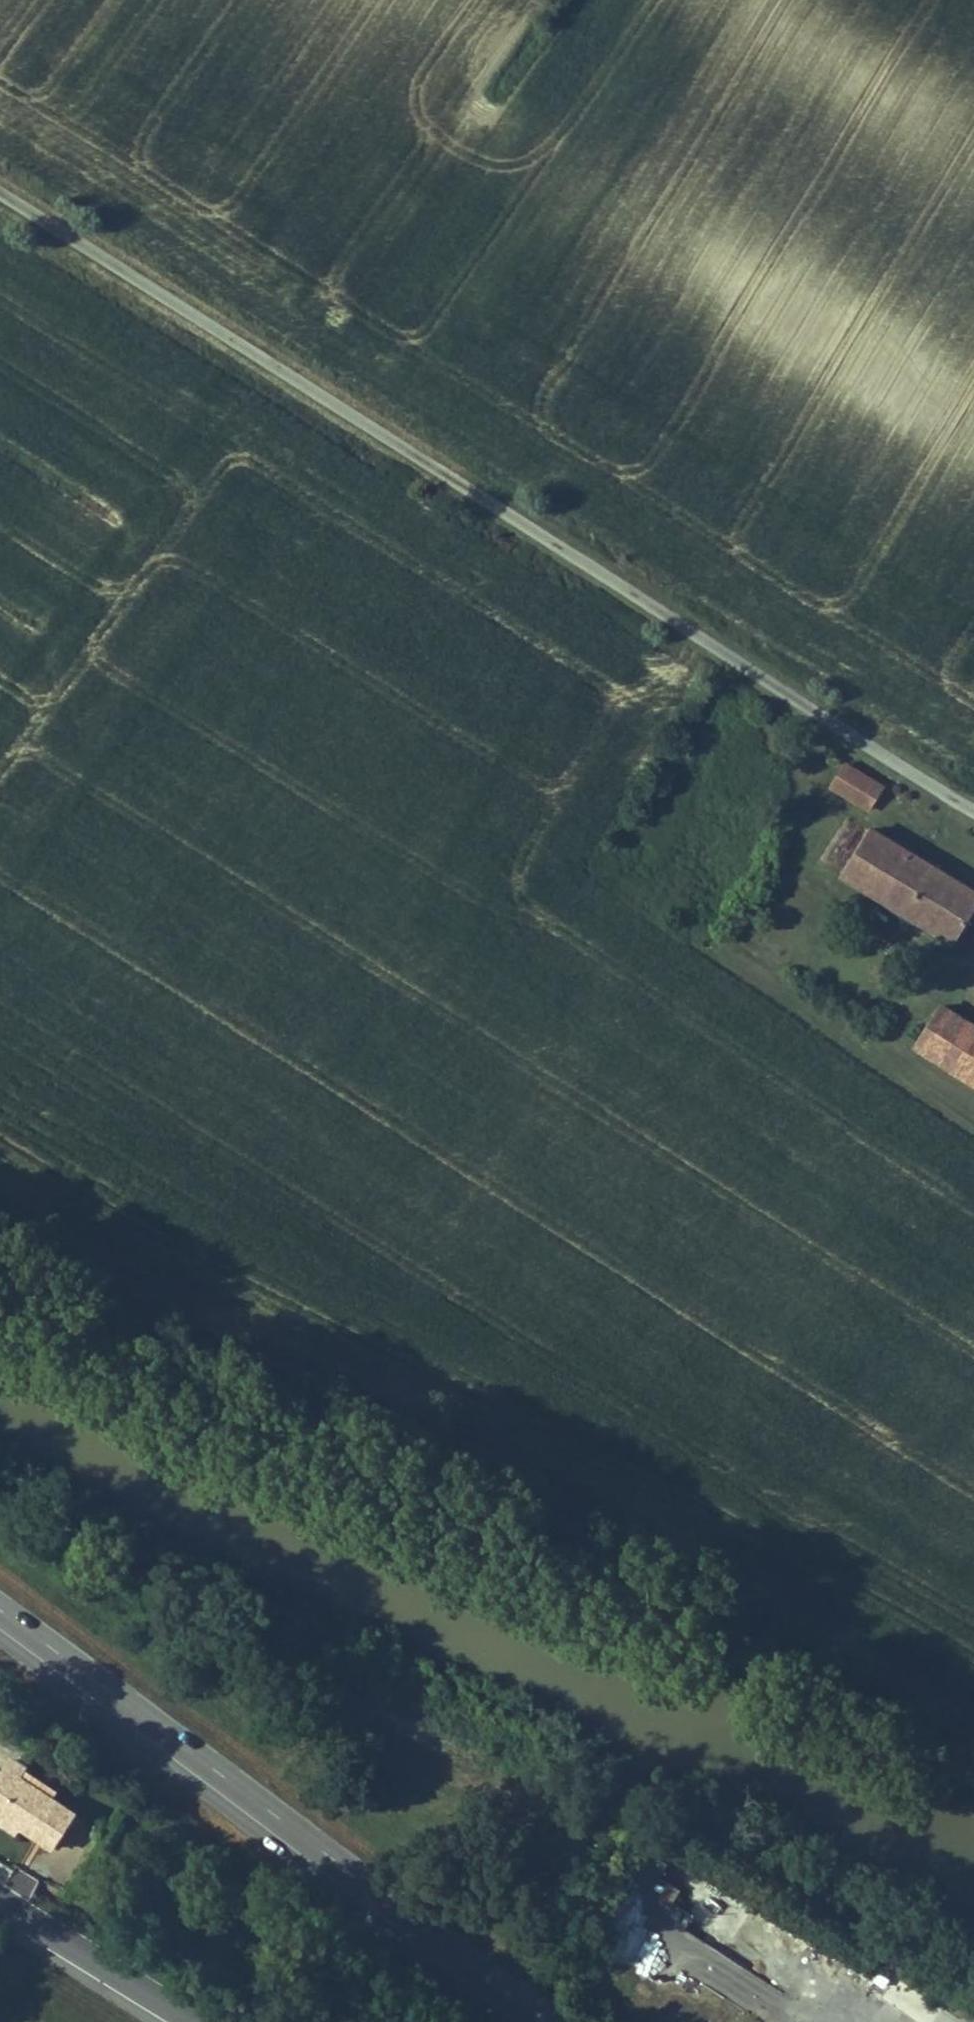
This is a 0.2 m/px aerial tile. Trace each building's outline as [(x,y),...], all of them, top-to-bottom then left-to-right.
[(881,780),(844,758),(833,777),(869,799),(881,780)] [(846,807),(820,850),(951,930),(973,892),(973,885),(846,807)] [(908,1055),(973,1090),(973,1040),(930,1017),(908,1055)] [(20,1773),(24,1764),(9,1757),(0,1776),(0,1814),(20,1773)] [(24,1829),(59,1847),(81,1803),(52,1789),(56,1780),(24,1764),(20,1773),(0,1814),(0,1817),(24,1829)] [(0,1817),(0,1829),(19,1838),(24,1829),(0,1817)] [(692,1872),(682,1893),(723,1911),(733,1889),(692,1872)] [(764,2017),(781,1989),(681,1928),(692,1910),(657,1889),(619,1951),(693,1996),(703,1979),(764,2017)] [(932,2021),(957,2021),(943,2009),(931,2021),(932,2021)]
